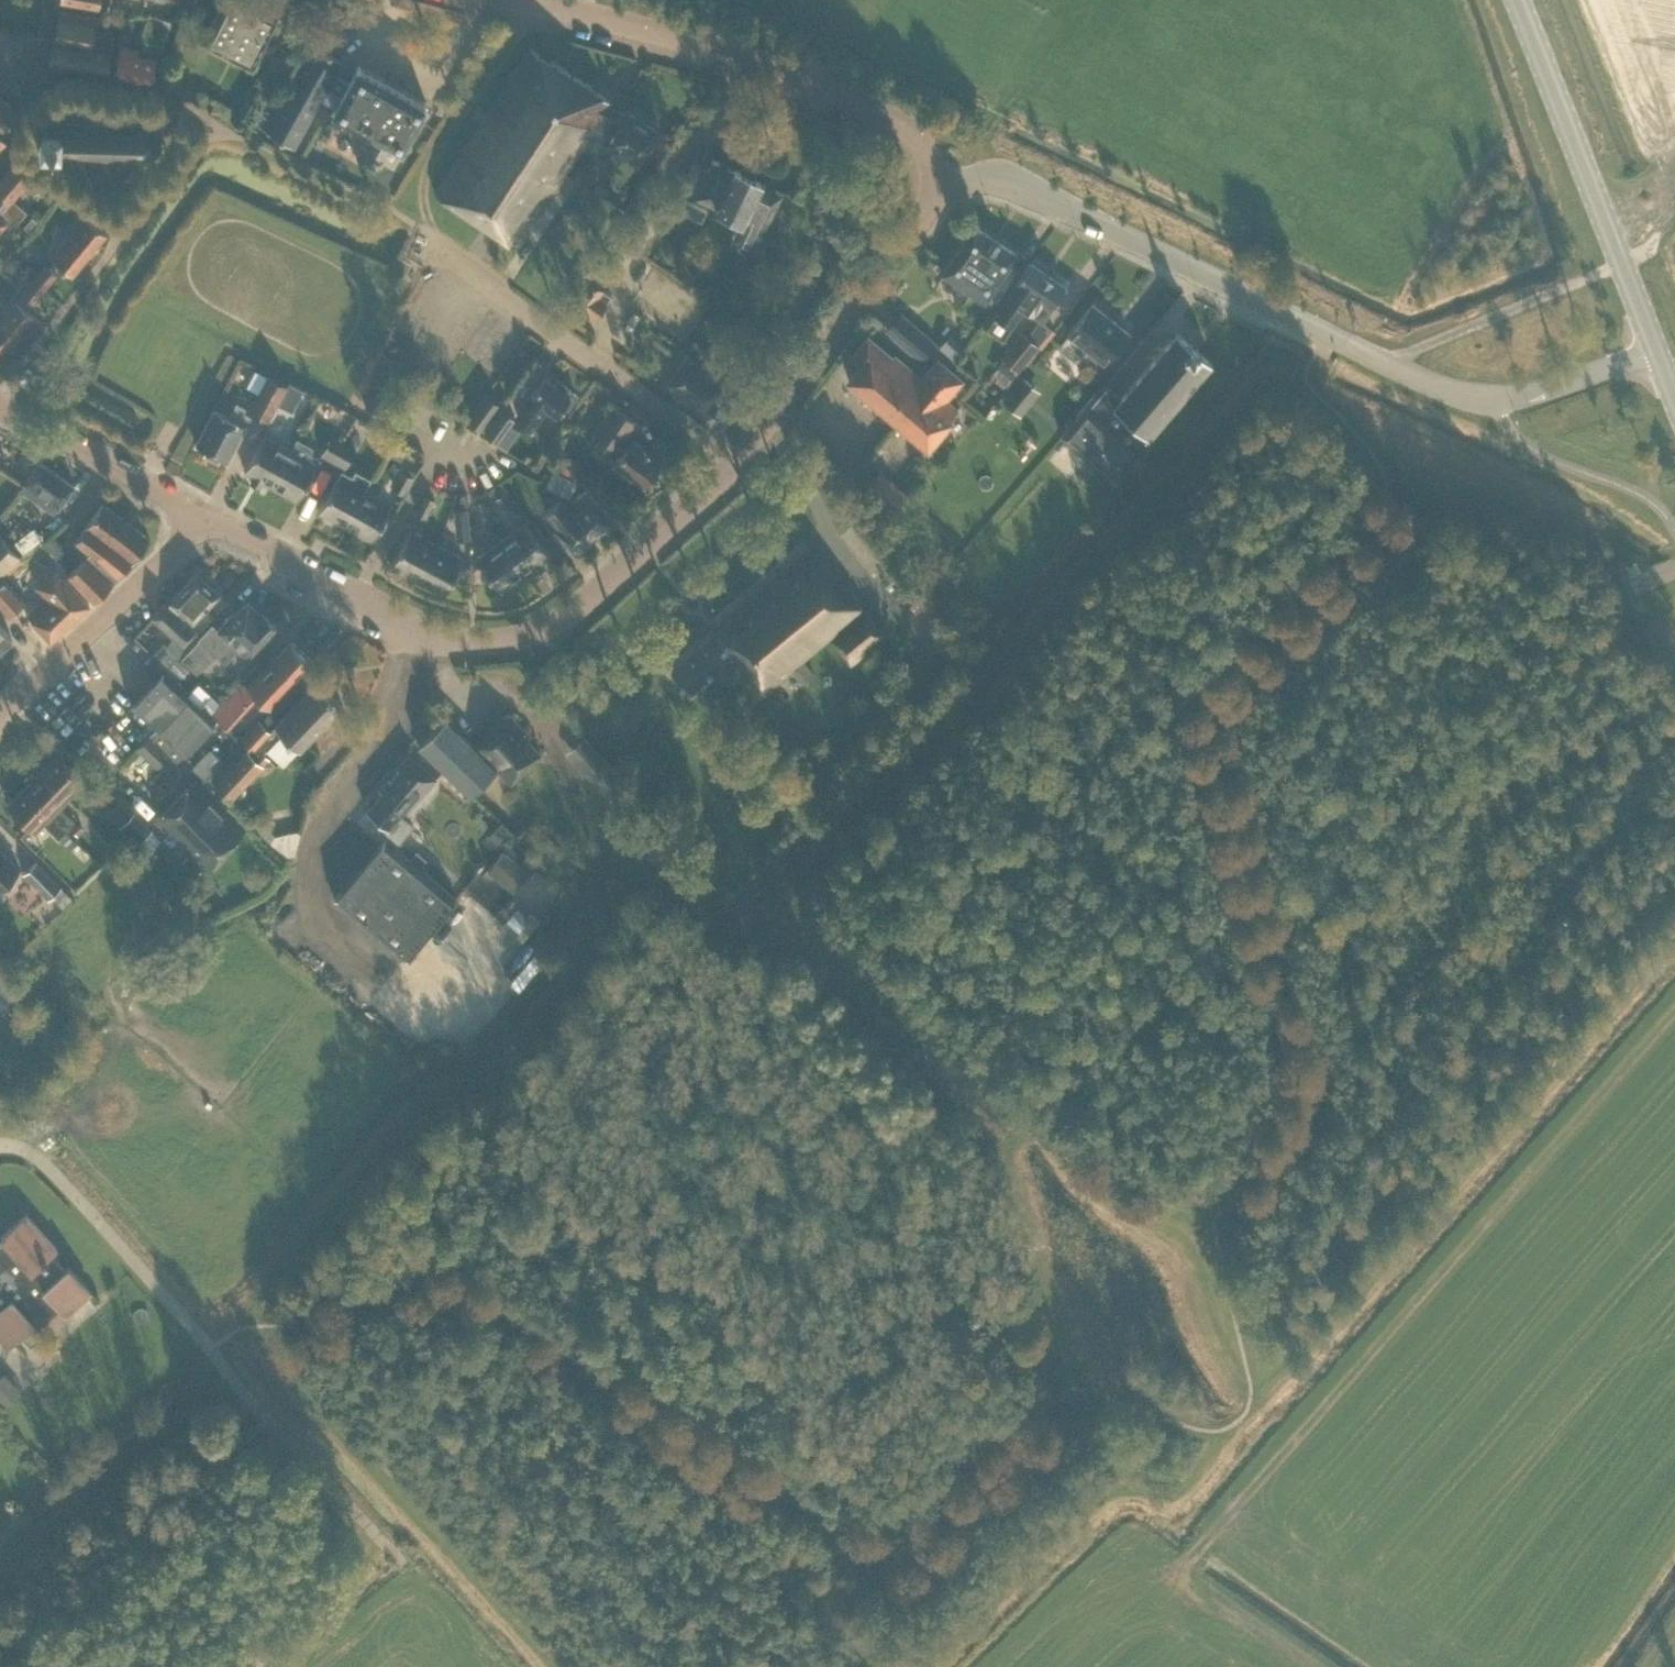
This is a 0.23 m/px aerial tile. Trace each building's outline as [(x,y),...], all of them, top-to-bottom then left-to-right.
[(248,0),(223,0),(203,40),(253,65),(278,15),(248,0)] [(49,64),(107,75),(114,38),(94,34),(97,16),(58,9),(54,38),(49,64)] [(152,42),(160,17),(149,13),(141,38),(152,42)] [(152,42),(163,45),(171,20),(160,17),(152,42)] [(268,129),(267,130),(294,145),(343,58),(316,43),(282,105),(270,98),(256,123),(268,129)] [(121,45),(114,76),(152,83),(157,58),(138,54),(139,49),(121,45)] [(611,104),(612,101),(531,48),(435,193),(516,246),(589,136),(602,145),(604,143),(638,164),(659,132),(626,109),(623,112),(611,104)] [(426,102),(358,64),(333,109),(374,133),(360,159),(377,169),(390,146),(388,145),(390,142),(401,147),(426,102)] [(246,101),(257,107),(263,95),(253,89),(246,101)] [(3,129),(18,112),(0,96),(0,126),(3,129)] [(41,153),(149,156),(160,145),(161,130),(150,119),(43,115),(42,125),(41,125),(41,143),(42,143),(41,153)] [(732,236),(755,247),(781,191),(761,181),(761,179),(735,167),(734,169),(713,159),(709,168),(694,161),(681,188),(717,204),(716,205),(741,217),(732,236)] [(15,224),(26,212),(12,199),(33,175),(18,161),(0,182),(0,211),(15,224)] [(671,202),(653,189),(617,239),(636,253),(671,202)] [(707,209),(683,197),(678,209),(702,220),(707,209)] [(50,256),(72,275),(107,233),(81,212),(64,232),(68,235),(50,256)] [(1004,291),(1020,267),(1012,261),(1016,253),(975,225),(953,258),(943,274),(985,302),(987,298),(995,303),(1004,291)] [(12,261),(4,271),(17,282),(25,272),(12,261)] [(1065,286),(1028,261),(1006,296),(1007,296),(994,316),(1011,327),(1024,308),(1039,317),(1043,320),(1044,319),(1065,286)] [(45,264),(34,277),(45,287),(56,274),(45,264)] [(45,287),(34,277),(22,292),(33,301),(45,287)] [(573,302),(596,317),(606,302),(605,302),(611,294),(604,289),(604,288),(589,277),(573,302)] [(8,347),(9,348),(36,316),(17,299),(0,319),(0,356),(8,347)] [(1129,333),(1092,303),(1067,334),(1103,363),(1129,333)] [(886,327),(921,357),(936,340),(901,310),(886,327)] [(1043,320),(1039,317),(1026,334),(1039,345),(1040,346),(1055,329),(1044,319),(1043,320)] [(1000,356),(1018,370),(1039,345),(1026,334),(1022,330),(1000,356)] [(940,344),(954,356),(964,344),(951,332),(940,344)] [(1190,343),(1177,332),(1120,399),(1107,387),(1088,410),(1086,408),(1062,436),(1117,485),(1153,442),(1148,437),(1212,362),(1199,351),(1190,343)] [(920,380),(893,356),(892,357),(867,336),(851,355),(861,364),(847,379),(926,447),(957,411),(945,400),(961,381),(937,360),(920,380)] [(687,354),(667,383),(704,409),(716,393),(741,411),(754,393),(728,375),(723,380),(687,354)] [(259,392),(249,410),(268,420),(287,384),(268,374),(267,376),(256,370),(247,386),(259,392)] [(1001,399),(1020,415),(1040,390),(1021,375),(1001,399)] [(544,376),(515,418),(531,429),(546,407),(557,414),(564,403),(568,406),(577,393),(558,380),(556,384),(544,376)] [(378,382),(365,405),(381,414),(394,391),(378,382)] [(286,392),(280,405),(289,410),(295,397),(286,392)] [(485,396),(468,419),(481,429),(499,406),(485,396)] [(196,443),(227,461),(246,426),(245,425),(250,415),(243,411),(246,406),(237,401),(229,416),(214,408),(196,443)] [(613,464),(644,485),(662,460),(631,438),(628,442),(625,439),(637,421),(614,405),(593,434),(617,450),(621,452),(613,464)] [(515,417),(514,416),(502,407),(485,431),(507,447),(519,429),(510,423),(515,417)] [(343,439),(331,433),(320,453),(332,459),(343,439)] [(262,479),(271,484),(291,448),(264,434),(245,470),(254,475),(251,480),(259,485),(262,479)] [(321,457),(311,452),(314,446),(297,437),(291,448),(271,484),(298,499),(321,457)] [(332,459),(344,466),(355,446),(343,439),(332,459)] [(584,464),(558,451),(551,465),(577,478),(584,464)] [(74,485),(40,461),(20,488),(54,511),(74,485)] [(318,511),(345,525),(365,489),(371,478),(355,469),(352,475),(341,469),(338,475),(318,511)] [(412,476),(404,472),(402,471),(394,486),(403,492),(412,476)] [(546,512),(559,528),(556,531),(576,553),(612,522),(607,515),(616,508),(592,481),(573,499),(581,509),(575,515),(561,498),(546,512)] [(345,525),(372,540),(392,504),(365,489),(345,525)] [(495,497),(503,508),(513,500),(505,490),(495,497)] [(416,511),(426,516),(435,499),(425,494),(416,511)] [(484,499),(476,501),(479,514),(487,511),(484,499)] [(85,556),(93,563),(126,520),(103,503),(74,540),(89,552),(85,556)] [(458,521),(469,520),(468,507),(457,508),(458,521)] [(150,538),(126,520),(93,563),(113,582),(119,576),(134,559),(150,538)] [(525,522),(500,540),(525,573),(533,567),(537,572),(545,567),(541,561),(549,555),(525,522)] [(36,524),(19,540),(27,548),(44,532),(36,524)] [(410,529),(391,565),(417,579),(437,543),(410,529)] [(19,555),(0,534),(0,573),(19,555)] [(500,591),(525,573),(500,540),(476,558),(500,591)] [(464,557),(437,543),(417,579),(444,594),(464,557)] [(808,545),(715,625),(718,628),(671,669),(691,691),(731,657),(761,693),(856,613),(861,609),(808,545)] [(68,573),(94,600),(113,582),(93,563),(85,556),(68,573)] [(3,575),(14,586),(26,575),(14,562),(2,573),(3,575)] [(35,584),(46,595),(71,622),(89,604),(54,567),(35,584)] [(196,573),(167,603),(164,602),(152,615),(183,645),(196,631),(181,617),(185,613),(193,620),(218,593),(196,573)] [(3,575),(0,577),(0,606),(9,616),(26,600),(3,575)] [(51,640),(71,622),(46,595),(26,613),(51,640)] [(211,624),(199,638),(182,657),(197,671),(217,654),(225,662),(237,648),(249,658),(278,627),(263,613),(261,615),(245,601),(234,614),(231,611),(216,628),(211,624)] [(861,609),(856,613),(858,615),(829,639),(850,663),(883,634),(863,610),(861,609)] [(11,637),(0,624),(0,647),(11,637)] [(167,643),(179,654),(183,649),(172,638),(167,643)] [(313,660),(290,639),(246,685),(269,706),(313,660)] [(131,705),(184,754),(215,721),(162,672),(179,654),(167,643),(164,640),(143,663),(158,676),(131,705)] [(795,669),(806,683),(815,675),(804,661),(795,669)] [(208,681),(205,693),(220,697),(223,685),(208,681)] [(342,704),(318,681),(276,725),(300,748),(342,704)] [(224,700),(212,712),(226,725),(238,713),(224,700)] [(547,746),(533,732),(529,735),(508,712),(473,745),(444,718),(418,744),(470,794),(496,767),(510,781),(547,746)] [(243,740),(254,751),(272,731),(261,721),(243,740)] [(156,727),(137,747),(163,773),(183,753),(156,727)] [(585,735),(575,743),(565,752),(602,791),(621,774),(585,735)] [(214,782),(230,798),(263,763),(247,748),(214,782)] [(100,793),(57,752),(40,771),(68,797),(76,788),(91,803),(100,793)] [(412,826),(403,818),(436,779),(408,755),(379,790),(382,793),(366,811),(386,828),(382,832),(396,844),(412,826)] [(59,806),(68,797),(40,771),(23,787),(66,829),(74,820),(59,806)] [(191,855),(205,868),(245,827),(194,777),(154,819),(183,847),(191,855)] [(65,830),(66,829),(23,787),(7,804),(34,831),(43,823),(58,837),(65,830)] [(106,810),(118,821),(130,809),(118,798),(106,810)] [(120,826),(138,843),(153,827),(135,810),(120,826)] [(510,832),(500,823),(488,835),(497,844),(510,832)] [(65,830),(58,837),(70,849),(77,842),(65,830)] [(455,898),(385,838),(334,899),(405,958),(455,898)] [(512,888),(528,870),(503,848),(487,867),(512,888)] [(18,868),(0,849),(0,886),(18,868)] [(53,894),(62,885),(37,859),(23,872),(48,898),(51,895),(52,894),(53,894)] [(72,897),(61,886),(53,894),(52,894),(62,906),(72,897)] [(9,1345),(32,1324),(36,1327),(58,1307),(64,1314),(90,1291),(67,1266),(64,1268),(50,1253),(57,1247),(26,1213),(0,1235),(3,1238),(0,1240),(0,1335),(9,1345)] [(17,1397),(0,1378),(0,1401),(6,1407),(17,1397)]
